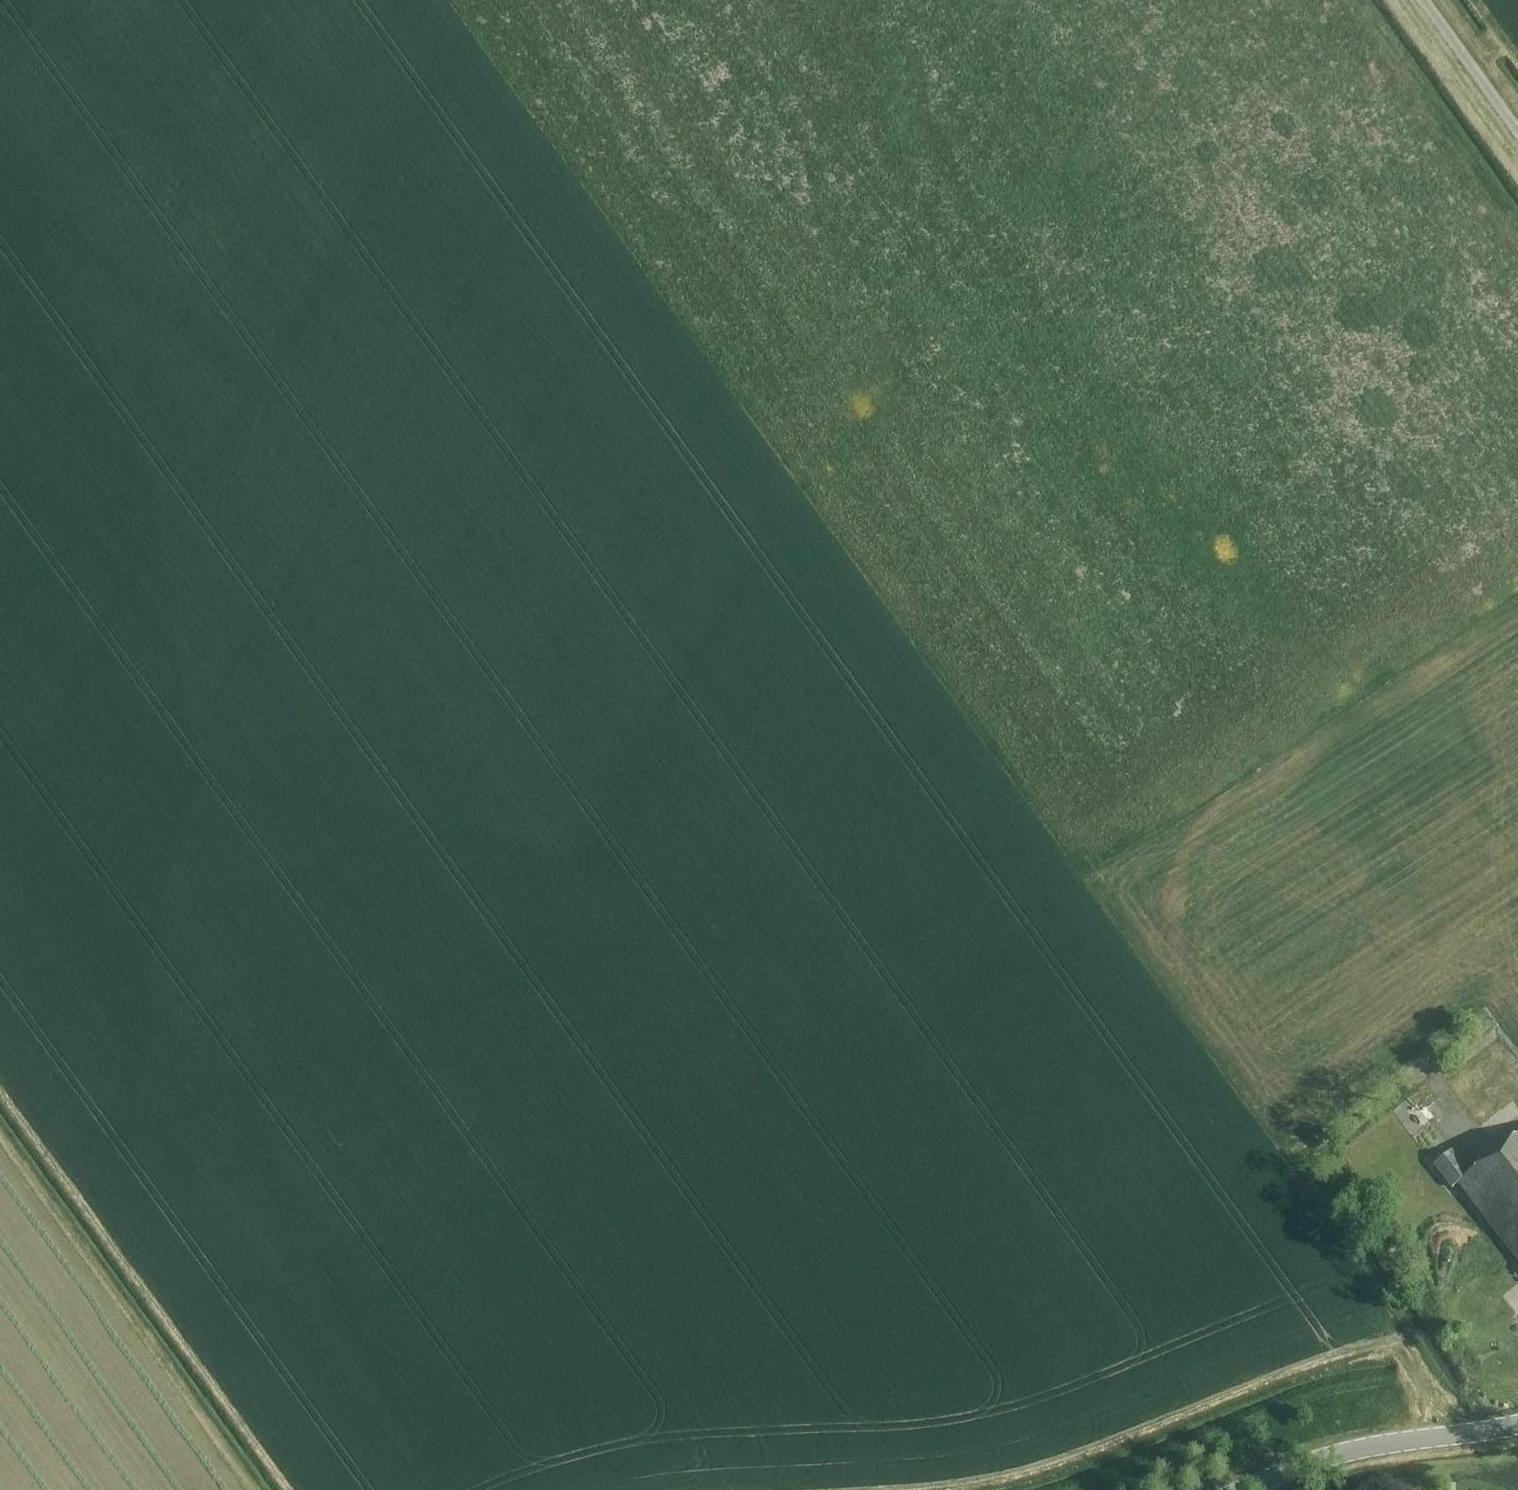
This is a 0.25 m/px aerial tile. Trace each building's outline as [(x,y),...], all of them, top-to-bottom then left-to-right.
[(1428,1123),(1449,1107),(1426,1078),(1406,1094),(1428,1123)] [(1517,1256),(1517,1137),(1471,1174),(1453,1151),(1434,1166),(1453,1189),(1460,1183),(1517,1256)]
